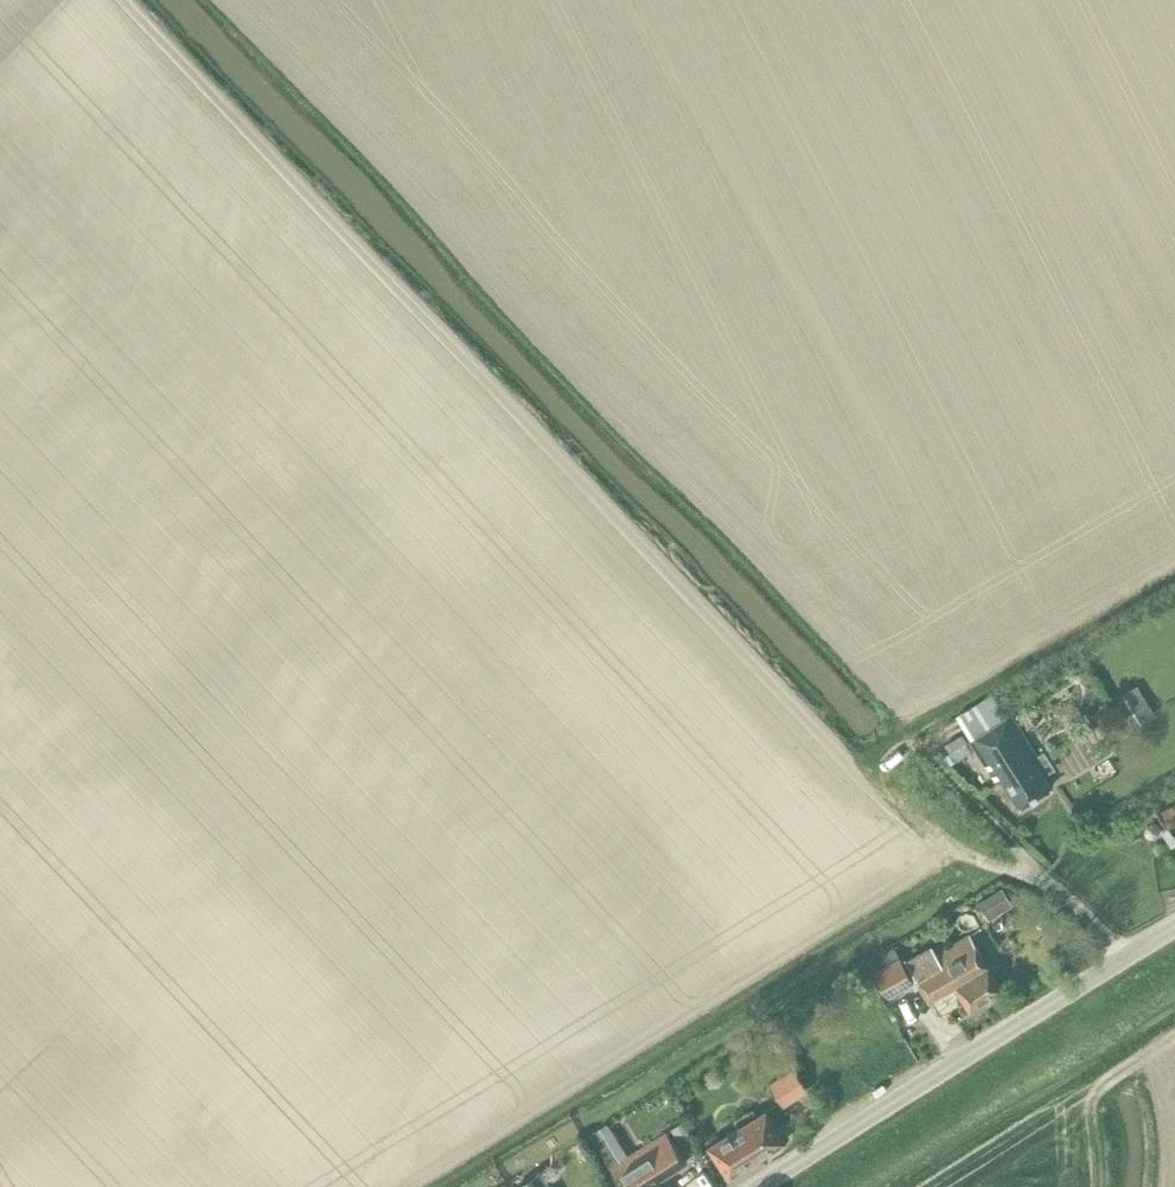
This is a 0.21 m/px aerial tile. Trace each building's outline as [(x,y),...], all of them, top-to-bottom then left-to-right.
[(1155,714),(1137,684),(1116,697),(1134,727),(1155,714)] [(974,736),(994,723),(980,700),(960,713),(974,736)] [(970,739),(968,740),(995,782),(1000,778),(1018,807),(1050,787),(1042,775),(1054,768),(1042,751),(1036,755),(1009,713),(1006,715),(994,723),(974,736),(970,739)] [(986,897),(997,915),(1013,906),(1002,887),(986,897)] [(968,1010),(1002,990),(987,965),(986,965),(981,956),(968,934),(935,954),(930,946),(905,960),(916,979),(916,980),(927,1000),(954,985),(968,1010)] [(886,963),(873,970),(888,997),(914,983),(899,956),(898,956),(886,963)] [(794,1067),(768,1082),(780,1101),(806,1085),(794,1067)] [(727,1177),(783,1142),(764,1110),(708,1145),(727,1177)] [(619,1161),(599,1128),(588,1135),(621,1186),(661,1186),(656,1180),(685,1163),(665,1132),(619,1161)] [(540,1169),(513,1186),(552,1186),(540,1169)]
